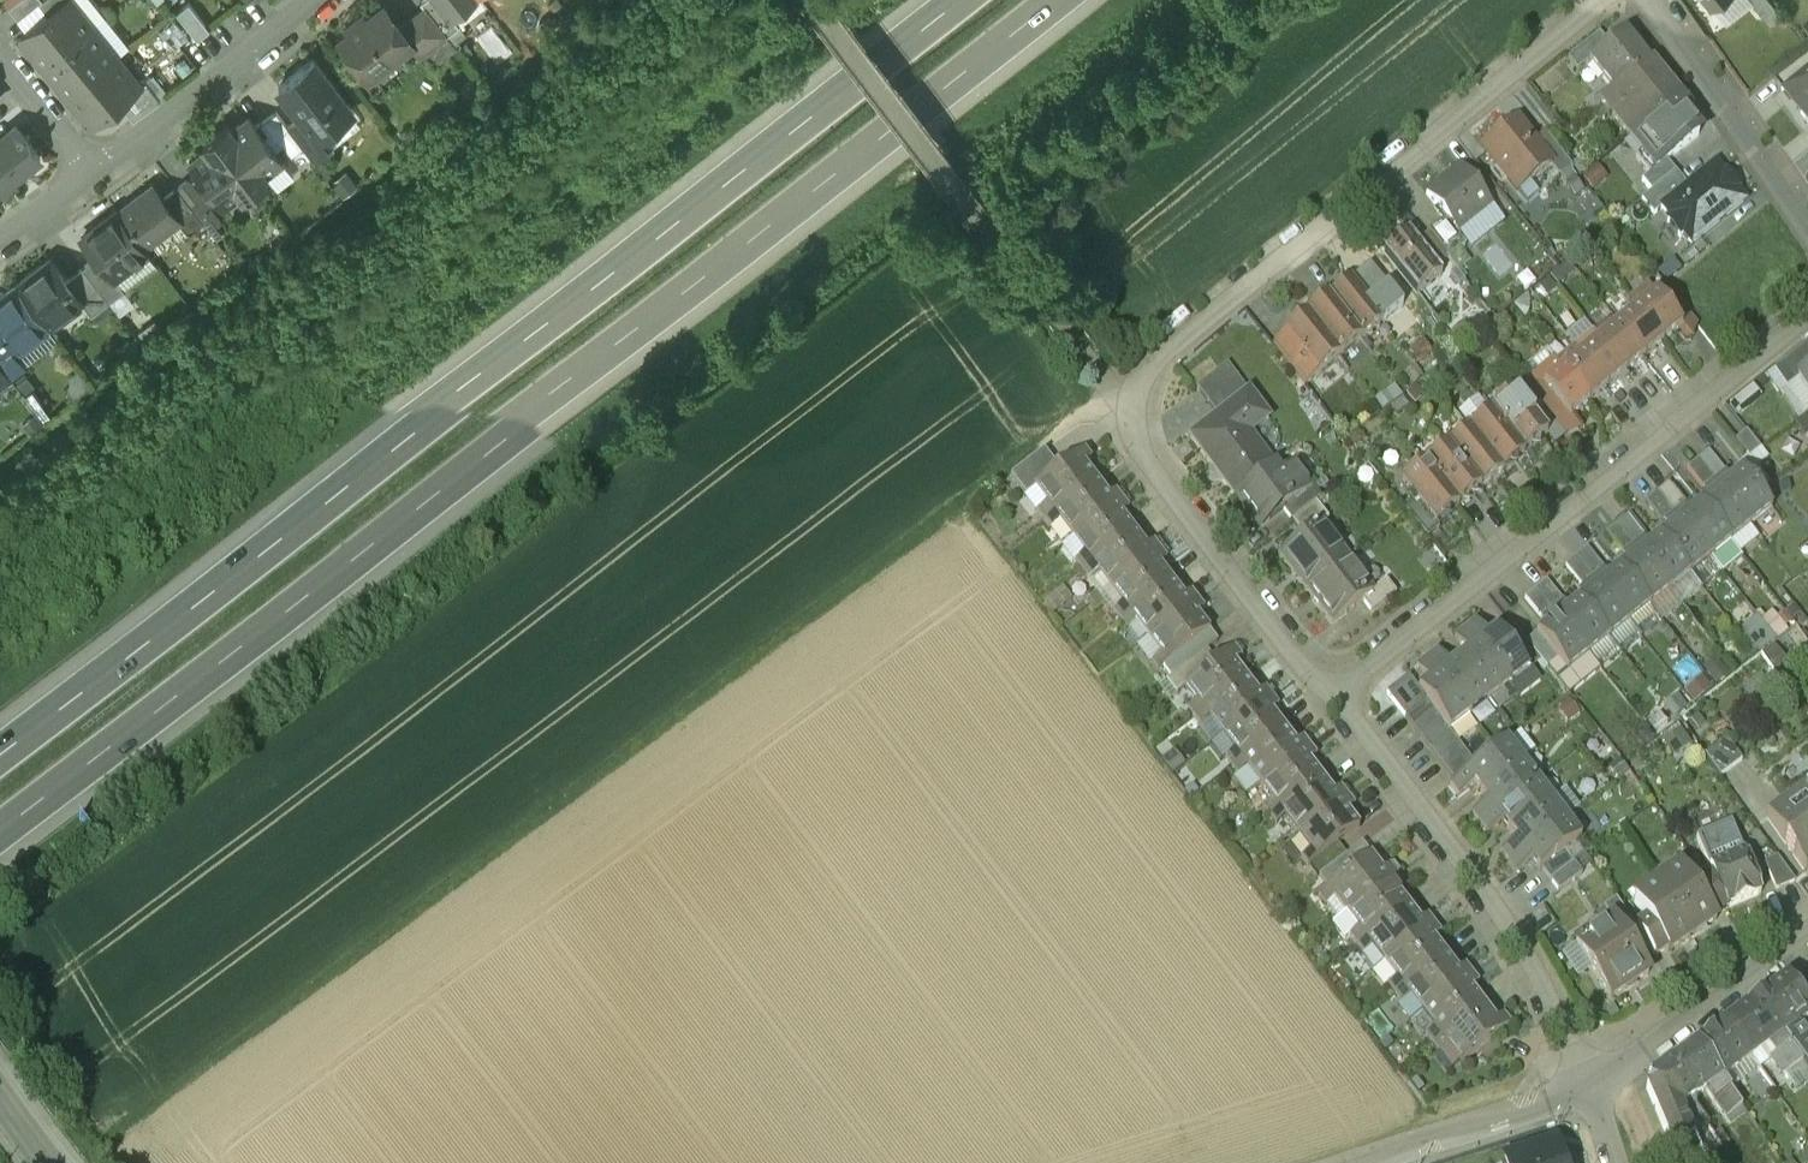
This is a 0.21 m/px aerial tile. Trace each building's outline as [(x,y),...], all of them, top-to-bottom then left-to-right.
[(17,19),(38,3),(41,0),(17,0),(8,8),(17,19)] [(47,13),(21,34),(45,64),(90,28),(67,0),(63,0),(47,13)] [(38,3),(47,13),(63,0),(41,0),(38,3)] [(447,33),(447,34),(459,25),(447,10),(439,0),(422,0),(421,1),(425,6),(447,33)] [(447,10),(460,0),(439,0),(447,10)] [(188,4),(176,13),(197,40),(209,30),(188,4)] [(383,6),(340,40),(368,77),(410,44),(411,43),(399,26),(383,6)] [(425,6),(399,26),(411,43),(410,44),(419,55),(447,33),(425,6)] [(90,28),(45,64),(69,94),(114,58),(90,28)] [(1606,48),(1589,62),(1613,92),(1649,63),(1625,33),(1606,48)] [(1596,36),(1568,58),(1577,71),(1589,62),(1606,48),(1596,36)] [(114,58),(69,94),(93,124),(119,103),(138,88),(138,87),(114,58)] [(278,86),(300,115),(316,136),(323,131),(352,108),(314,58),(278,86)] [(1649,63),(1613,92),(1601,101),(1630,137),(1677,99),(1649,63)] [(1783,90),(1803,114),(1801,115),(1807,124),(1807,70),(1783,90)] [(138,88),(119,103),(133,120),(160,100),(145,81),(138,87),(138,88)] [(1688,111),(1678,98),(1677,99),(1630,137),(1642,152),(1636,157),(1649,174),(1667,160),(1699,134),(1684,115),(1688,111)] [(275,111),(264,120),(291,154),(302,145),(286,125),(275,111)] [(300,115),(286,125),(302,145),(313,159),(333,144),(323,131),(316,136),(300,115)] [(228,125),(215,135),(255,187),(268,177),(265,173),(282,160),(248,116),(231,129),(228,125)] [(1486,146),(1485,151),(1518,191),(1550,165),(1551,164),(1533,141),(1519,124),(1513,124),(1486,146)] [(2,197),(16,186),(12,181),(40,159),(15,128),(0,140),(0,194),(2,197)] [(1544,133),(1533,141),(1551,164),(1550,165),(1559,177),(1571,167),(1544,133)] [(255,187),(215,135),(202,145),(205,149),(189,162),(223,206),(239,193),(242,197),(255,187)] [(1676,172),(1667,160),(1649,174),(1642,179),(1651,191),(1676,172)] [(1745,200),(1716,165),(1688,187),(1663,206),(1672,217),(1668,220),(1680,235),(1683,232),(1692,243),(1745,200)] [(1446,219),(1459,234),(1493,207),(1460,166),(1426,194),(1446,219)] [(1663,206),(1688,187),(1676,172),(1651,191),(1642,198),(1654,214),(1663,206)] [(177,187),(203,222),(215,213),(188,179),(177,187)] [(118,214),(143,246),(144,246),(177,220),(178,219),(162,198),(153,187),(118,213),(118,214)] [(162,198),(178,219),(177,220),(188,233),(203,222),(177,187),(162,198)] [(96,258),(112,279),(114,278),(148,251),(144,246),(143,246),(118,214),(118,213),(117,211),(81,239),(96,258)] [(1446,219),(1428,233),(1448,258),(1466,243),(1459,234),(1446,219)] [(1409,233),(1384,252),(1418,294),(1442,274),(1437,268),(1417,242),(1409,233)] [(1428,233),(1417,242),(1437,268),(1448,259),(1448,258),(1428,233)] [(82,269),(108,303),(124,291),(114,278),(112,279),(96,258),(82,269)] [(17,287),(48,327),(80,302),(81,302),(66,282),(49,262),(17,287)] [(66,282),(81,302),(80,302),(91,317),(108,303),(82,269),(66,282)] [(1350,280),(1328,298),(1361,339),(1383,322),(1350,280)] [(1637,311),(1662,342),(1682,327),(1656,295),(1649,286),(1630,302),(1637,311)] [(1656,295),(1682,327),(1693,318),(1667,286),(1656,295)] [(12,355),(14,354),(48,327),(17,287),(0,300),(0,339),(12,355)] [(1328,298),(1306,316),(1340,357),(1361,339),(1328,298)] [(1618,325),(1644,357),(1662,342),(1637,311),(1618,325)] [(1284,334),(1299,353),(1317,375),(1340,357),(1306,316),(1284,334)] [(1600,340),(1626,372),(1644,357),(1618,325),(1600,340)] [(1575,346),(1607,386),(1626,372),(1600,340),(1593,331),(1575,346)] [(10,380),(25,368),(14,354),(12,355),(0,339),(0,368),(10,380)] [(1557,361),(1589,401),(1607,386),(1575,346),(1557,361)] [(1807,369),(1807,346),(1774,369),(1786,386),(1798,378),(1797,377),(1807,369)] [(1299,353),(1288,362),(1306,384),(1317,375),(1299,353)] [(1537,376),(1570,416),(1589,401),(1557,361),(1537,376)] [(1196,389),(1218,417),(1248,394),(1226,366),(1196,389)] [(10,380),(0,368),(0,388),(10,380)] [(1797,377),(1798,378),(1807,392),(1807,369),(1797,377)] [(1491,410),(1524,452),(1547,434),(1513,392),(1491,410)] [(1204,454),(1261,411),(1248,394),(1218,417),(1192,437),(1204,454)] [(1469,428),(1502,470),(1524,452),(1491,410),(1469,428)] [(1236,496),(1273,468),(1247,434),(1267,419),(1261,411),(1204,454),(1236,496)] [(1469,428),(1447,445),(1480,488),(1502,470),(1469,428)] [(1736,439),(1749,456),(1760,447),(1747,430),(1736,439)] [(1447,445),(1425,463),(1458,505),(1480,488),(1447,445)] [(1283,509),(1311,487),(1324,478),(1300,447),(1273,468),(1236,496),(1259,527),(1270,519),(1268,516),(1281,506),(1283,509)] [(1714,479),(1725,470),(1709,449),(1698,458),(1714,479)] [(1056,473),(1034,490),(1035,491),(1053,515),(1096,482),(1084,466),(1091,461),(1084,452),(1056,473)] [(1041,454),(1010,477),(1026,498),(1035,491),(1034,490),(1056,473),(1041,454)] [(1704,487),(1714,479),(1698,458),(1687,467),(1704,487)] [(1402,481),(1417,499),(1436,523),(1458,505),(1425,463),(1402,481)] [(1714,479),(1751,524),(1772,507),(1741,469),(1731,477),(1725,470),(1714,479)] [(1700,502),(1730,540),(1751,524),(1714,479),(1704,487),(1709,494),(1700,502)] [(1096,482),(1053,515),(1072,539),(1122,501),(1116,493),(1108,499),(1096,482)] [(1674,511),(1685,503),(1668,482),(1658,490),(1674,511)] [(1291,520),(1315,502),(1320,498),(1311,487),(1283,509),(1291,520)] [(1663,519),(1674,511),(1658,490),(1647,499),(1663,519)] [(1417,499),(1405,508),(1427,536),(1439,527),(1436,523),(1417,499)] [(1122,501),(1072,539),(1091,564),(1134,532),(1121,515),(1128,510),(1122,501)] [(1303,536),(1320,523),(1321,525),(1328,519),(1315,502),(1291,520),(1303,536)] [(1674,511),(1710,556),(1730,540),(1700,502),(1690,510),(1685,503),(1674,511)] [(1659,534),(1690,572),(1710,556),(1674,511),(1663,519),(1669,527),(1659,534)] [(1633,543),(1644,535),(1628,514),(1617,523),(1633,543)] [(1280,554),(1306,588),(1346,558),(1321,525),(1320,523),(1303,536),(1280,554)] [(1623,552),(1633,543),(1617,523),(1606,531),(1623,552)] [(1134,532),(1091,564),(1110,589),(1160,551),(1153,543),(1146,548),(1134,532)] [(1633,543),(1669,589),(1690,572),(1659,534),(1650,542),(1644,535),(1633,543)] [(1628,559),(1619,566),(1649,605),(1669,589),(1633,543),(1623,552),(1628,559)] [(1593,576),(1604,567),(1587,547),(1577,555),(1593,576)] [(1160,551),(1110,589),(1129,614),(1171,581),(1159,565),(1166,559),(1160,551)] [(1582,584),(1593,576),(1577,555),(1566,563),(1582,584)] [(1346,558),(1306,588),(1333,623),(1363,600),(1373,592),(1372,591),(1346,558)] [(1604,567),(1593,576),(1629,621),(1649,605),(1619,566),(1609,574),(1604,567)] [(1588,591),(1578,599),(1609,637),(1629,621),(1593,576),(1582,584),(1588,591)] [(1373,592),(1363,600),(1371,611),(1396,593),(1386,579),(1372,591),(1373,592)] [(1552,608),(1563,599),(1547,579),(1536,587),(1552,608)] [(1171,581),(1129,614),(1147,639),(1198,601),(1191,592),(1184,598),(1171,581)] [(1541,617),(1552,608),(1536,587),(1525,596),(1541,617)] [(1563,599),(1552,608),(1588,654),(1609,637),(1578,599),(1569,606),(1563,599)] [(1204,609),(1198,601),(1147,639),(1161,656),(1166,664),(1202,637),(1209,631),(1197,614),(1204,609)] [(1547,624),(1537,632),(1567,670),(1588,654),(1552,608),(1541,617),(1547,624)] [(1777,636),(1789,627),(1774,608),(1762,617),(1777,636)] [(1476,620),(1465,628),(1508,685),(1529,670),(1518,656),(1498,630),(1497,628),(1487,635),(1476,620)] [(1510,621),(1498,630),(1518,656),(1530,647),(1510,621)] [(1457,658),(1489,699),(1508,685),(1465,628),(1454,636),(1466,651),(1457,658)] [(1202,637),(1166,664),(1157,671),(1166,682),(1204,653),(1211,648),(1202,637)] [(1213,665),(1184,687),(1185,688),(1203,711),(1246,679),(1234,663),(1241,657),(1234,649),(1213,665)] [(1427,657),(1470,714),(1489,699),(1457,658),(1449,665),(1437,649),(1427,657)] [(1204,653),(1166,682),(1176,695),(1185,688),(1184,687),(1213,665),(1204,653)] [(1166,664),(1161,656),(1151,663),(1157,671),(1166,664)] [(1428,681),(1418,688),(1426,698),(1434,709),(1442,720),(1449,730),(1470,714),(1427,657),(1416,665),(1428,681)] [(1405,714),(1426,698),(1418,688),(1408,676),(1387,692),(1404,715),(1405,714)] [(1246,679),(1203,711),(1222,736),(1272,698),(1266,690),(1258,695),(1246,679)] [(1272,698),(1222,736),(1241,761),(1284,729),(1271,712),(1278,707),(1272,698)] [(1405,714),(1413,725),(1434,709),(1426,698),(1405,714)] [(1413,725),(1421,736),(1442,720),(1434,709),(1413,725)] [(1421,736),(1430,747),(1451,731),(1449,730),(1442,720),(1421,736)] [(1284,729),(1241,761),(1260,786),(1310,748),(1303,739),(1296,745),(1284,729)] [(1430,747),(1438,758),(1459,742),(1451,731),(1430,747)] [(1727,738),(1704,754),(1720,775),(1742,759),(1727,738)] [(1480,793),(1521,761),(1506,741),(1476,764),(1455,780),(1449,784),(1458,796),(1473,784),(1480,793)] [(1446,769),(1467,753),(1459,742),(1438,758),(1446,769)] [(1310,748),(1260,786),(1279,811),(1321,778),(1309,762),(1316,756),(1310,748)] [(1455,780),(1476,764),(1467,753),(1446,769),(1455,780)] [(1479,824),(1536,781),(1521,761),(1480,793),(1486,802),(1471,813),(1479,824)] [(1321,778),(1279,811),(1297,836),(1347,798),(1341,789),(1334,795),(1321,778)] [(1509,831),(1551,800),(1536,781),(1479,824),(1487,834),(1503,823),(1509,831)] [(1473,786),(1460,796),(1470,809),(1484,800),(1473,786)] [(1500,852),(1509,862),(1566,819),(1580,808),(1566,789),(1551,800),(1509,831),(1516,840),(1500,852)] [(1771,823),(1805,871),(1807,869),(1807,790),(1780,810),(1783,815),(1771,823)] [(1347,798),(1297,836),(1316,860),(1359,828),(1347,811),(1354,806),(1347,798)] [(1539,871),(1541,869),(1564,852),(1581,839),(1566,819),(1509,862),(1517,873),(1532,861),(1539,871)] [(1697,838),(1704,854),(1713,877),(1726,908),(1761,894),(1752,875),(1761,871),(1752,850),(1743,854),(1731,824),(1698,837),(1698,838),(1697,838)] [(1541,869),(1550,881),(1573,863),(1564,852),(1541,869)] [(1696,889),(1713,877),(1704,854),(1683,868),(1696,889)] [(1346,856),(1319,877),(1328,888),(1354,868),(1346,856)] [(1354,868),(1328,888),(1346,913),(1396,875),(1390,867),(1383,872),(1370,856),(1354,868)] [(1794,880),(1777,857),(1765,862),(1776,888),(1794,880)] [(1573,863),(1550,881),(1559,892),(1582,875),(1573,863)] [(1658,883),(1692,935),(1717,919),(1715,916),(1696,889),(1683,868),(1682,867),(1658,883)] [(1396,875),(1346,913),(1332,923),(1344,939),(1349,936),(1356,945),(1365,938),(1408,906),(1395,889),(1403,883),(1396,875)] [(1696,889),(1715,916),(1726,908),(1713,877),(1696,889)] [(1633,899),(1648,921),(1666,948),(1668,951),(1692,935),(1658,883),(1633,899)] [(1612,920),(1627,943),(1640,935),(1636,929),(1616,898),(1603,907),(1612,920)] [(1408,906),(1365,938),(1384,963),(1434,925),(1428,917),(1421,922),(1408,906)] [(1612,920),(1575,944),(1611,998),(1648,974),(1627,943),(1612,920)] [(1648,921),(1636,929),(1640,935),(1654,956),(1666,948),(1648,921)] [(1434,925),(1384,963),(1403,988),(1446,955),(1433,939),(1441,933),(1434,925)] [(1446,955),(1403,988),(1422,1013),(1472,975),(1466,966),(1459,972),(1446,955)] [(1472,975),(1422,1013),(1441,1038),(1484,1005),(1471,989),(1478,983),(1472,975)] [(1780,1036),(1807,1016),(1807,1008),(1787,980),(1757,1003),(1780,1036)] [(1727,1025),(1751,1058),(1780,1036),(1757,1003),(1727,1025)] [(1484,1005),(1441,1038),(1460,1063),(1511,1025),(1504,1016),(1496,1022),(1484,1005)] [(1697,1047),(1721,1080),(1751,1058),(1727,1025),(1697,1047)] [(1801,1066),(1807,1061),(1807,1041),(1805,1036),(1789,1048),(1801,1066)] [(1666,1069),(1690,1102),(1705,1091),(1726,1121),(1731,1117),(1742,1109),(1729,1092),(1721,1080),(1697,1047),(1666,1069)] [(1790,1074),(1801,1066),(1789,1048),(1773,1060),(1789,1082),(1794,1079),(1790,1074)] [(1646,1088),(1668,1144),(1694,1134),(1708,1129),(1690,1102),(1666,1069),(1648,1082),(1646,1088)] [(1729,1092),(1742,1109),(1753,1101),(1756,1106),(1761,1103),(1744,1080),(1729,1092)] [(1735,1122),(1731,1117),(1726,1121),(1730,1126),(1735,1122)] [(1668,1144),(1676,1162),(1706,1162),(1694,1134),(1668,1144)] [(1504,1160),(1505,1162),(1563,1162),(1562,1162),(1559,1162),(1553,1143),(1504,1160)]
